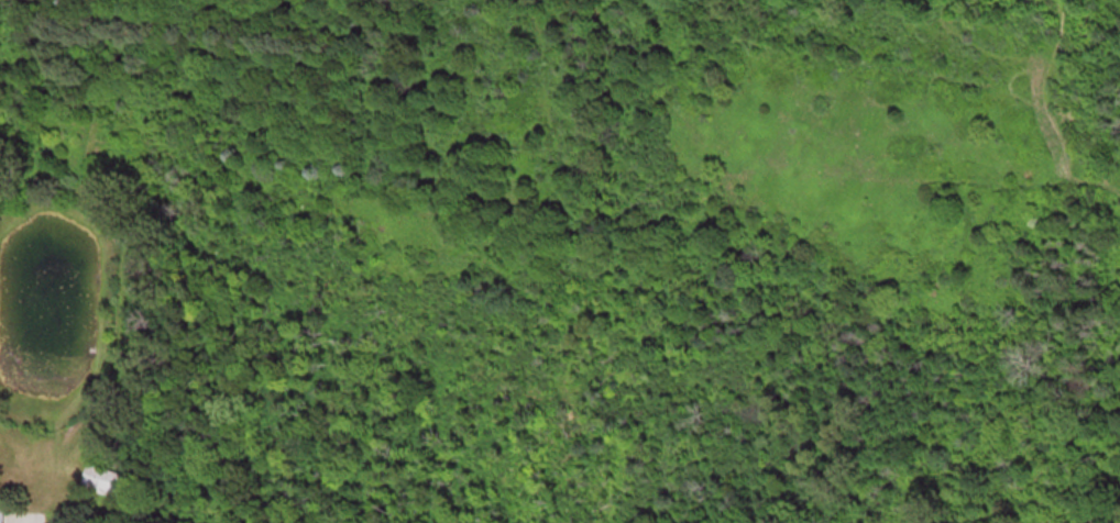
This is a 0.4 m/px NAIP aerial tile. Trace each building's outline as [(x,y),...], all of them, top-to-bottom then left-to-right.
[(126,476),(89,470),(86,491),(122,498),(126,476)] [(0,514),(0,522),(9,522),(9,514),(0,514)]
